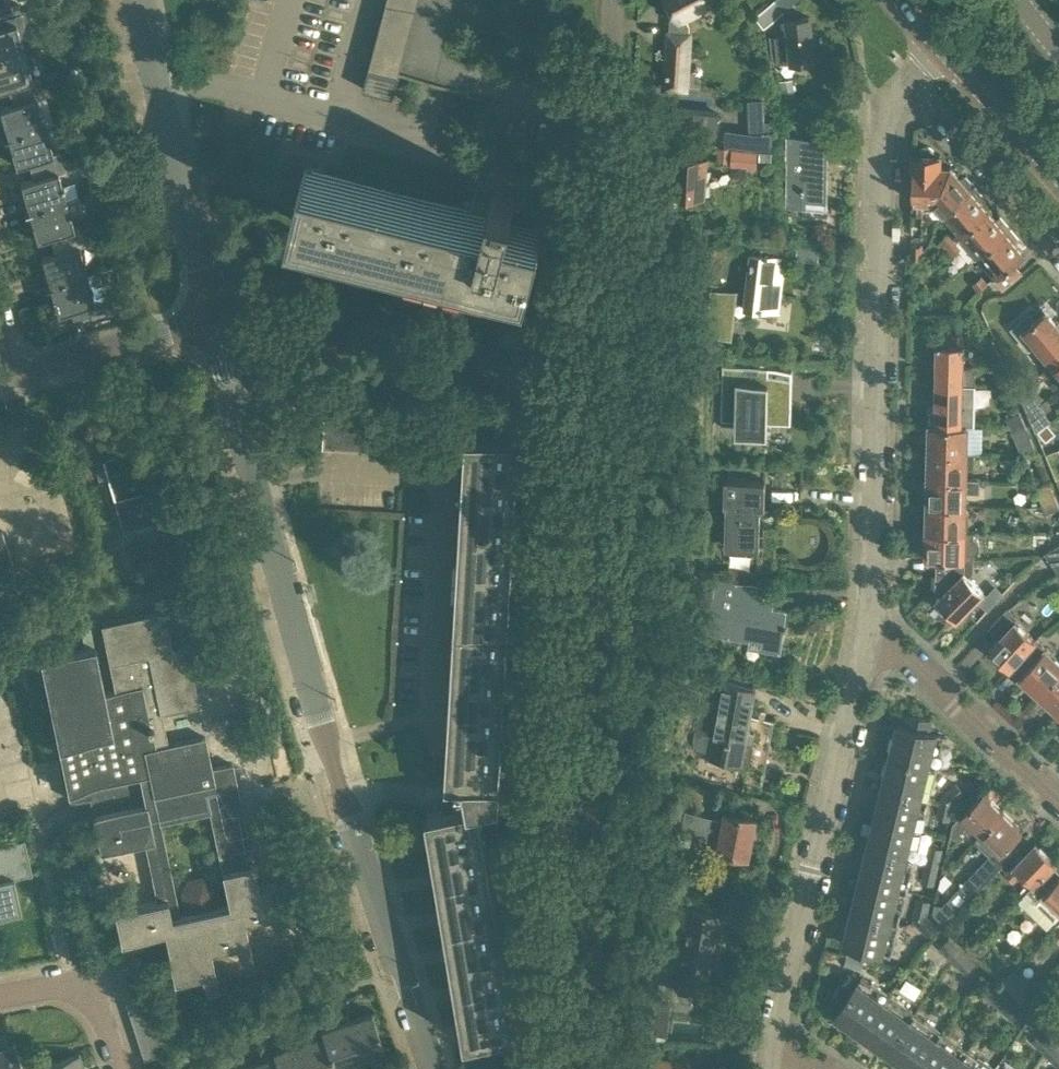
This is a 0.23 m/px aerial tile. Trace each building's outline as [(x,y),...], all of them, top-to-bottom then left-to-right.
[(9,0),(0,0),(0,18),(20,12),(17,3),(10,5),(9,0)] [(386,1),(413,8),(416,0),(386,0),(386,1)] [(400,72),(400,74),(409,77),(421,80),(434,83),(448,87),(468,92),(469,92),(469,90),(476,66),(493,0),(419,0),(400,72)] [(673,8),(670,10),(664,87),(685,88),(690,26),(686,18),(714,3),(712,0),(668,0),(673,8)] [(410,21),(413,8),(386,1),(383,14),(410,21)] [(774,1),(755,17),(763,28),(783,11),(774,1)] [(0,18),(0,57),(23,51),(15,24),(23,21),(20,12),(0,18)] [(383,14),(379,27),(407,34),(410,21),(383,14)] [(806,18),(790,20),(792,35),(775,37),(777,63),(795,61),(794,60),(810,59),(806,18)] [(403,47),(407,34),(379,27),(376,39),(403,47)] [(376,39),(372,52),(400,59),(403,47),(376,39)] [(23,51),(0,57),(0,89),(7,87),(9,95),(41,86),(38,77),(31,79),(23,51)] [(372,52),(369,65),(397,72),(400,59),(372,52)] [(398,73),(397,72),(369,65),(363,89),(392,97),(398,75),(398,73)] [(794,95),(792,80),(779,82),(782,97),(794,95)] [(9,95),(11,104),(0,107),(0,112),(7,135),(44,125),(53,122),(46,95),(43,96),(41,86),(9,95)] [(764,97),(748,97),(749,128),(765,128),(764,97)] [(786,200),(806,201),(827,201),(828,138),(809,138),(810,110),(788,110),(788,126),(789,126),(789,159),(791,159),(790,190),(787,190),(786,200)] [(44,125),(7,135),(15,165),(27,161),(30,169),(61,160),(59,151),(52,153),(48,140),(62,136),(57,121),(53,122),(44,125)] [(922,211),(922,200),(923,195),(954,172),(950,167),(940,167),(940,154),(934,154),(932,149),(928,147),(924,147),(920,149),(919,154),(912,154),(911,200),(912,200),(912,211),(922,211)] [(760,148),(760,158),(772,159),(773,149),(760,148)] [(718,150),(718,163),(729,163),(729,151),(718,150)] [(673,157),(670,196),(704,198),(706,159),(673,157)] [(64,170),(61,160),(30,169),(32,178),(19,182),(27,210),(65,199),(57,172),(64,170)] [(528,282),(542,229),(528,225),(540,178),(494,166),(483,163),(477,188),(472,205),(463,203),(462,203),(461,207),(304,167),(301,180),(299,188),(296,199),(294,207),(290,219),(290,220),(528,282)] [(959,177),(954,172),(923,195),(922,200),(933,200),(944,213),(971,190),(969,188),(971,182),(966,176),(959,177)] [(944,213),(962,234),(988,211),(980,201),(984,197),(975,187),(971,190),(944,213)] [(77,195),(65,199),(27,210),(36,239),(48,235),(51,243),(82,234),(80,228),(80,226),(73,228),(69,214),(81,210),(77,195)] [(996,220),(988,211),(962,234),(979,255),(1010,228),(1000,217),(996,220)] [(103,228),(102,222),(80,228),(82,234),(103,228)] [(839,226),(825,225),(824,238),(837,238),(838,230),(838,231),(839,226)] [(1013,262),(1024,252),(1015,242),(1019,239),(1010,228),(979,255),(996,275),(992,279),(1002,290),(1023,273),(1013,262)] [(82,234),(51,243),(53,252),(41,256),(49,285),(86,274),(78,246),(85,244),(82,234)] [(940,240),(947,248),(955,241),(948,234),(940,240)] [(746,307),(760,309),(763,309),(763,308),(777,309),(783,257),(782,257),(783,248),(749,244),(748,254),(752,255),(748,289),(738,289),(710,290),(705,336),(723,338),(723,334),(729,335),(733,301),(737,301),(746,302),(746,307)] [(798,244),(796,256),(806,257),(807,245),(798,244)] [(922,245),(911,245),(910,258),(921,258),(922,245)] [(94,272),(86,274),(49,285),(57,313),(69,310),(72,319),(104,310),(101,300),(102,299),(104,294),(99,275),(94,272)] [(982,274),(972,283),(978,290),(988,282),(982,274)] [(1058,358),(1058,328),(1045,311),(1023,329),(1034,343),(1027,349),(1034,358),(1041,352),(1051,364),(1058,358)] [(982,325),(970,330),(975,341),(987,336),(982,325)] [(953,344),(962,345),(963,345),(963,332),(953,332),(953,344)] [(935,386),(961,386),(972,387),(972,385),(975,385),(975,367),(961,367),(962,345),(953,344),(937,344),(935,386)] [(766,436),(767,421),(790,422),(791,375),(759,374),(759,367),(721,366),(720,420),(734,420),(734,435),(766,436)] [(972,387),(961,386),(935,386),(935,407),(928,411),(928,422),(929,422),(929,426),(962,427),(962,425),(967,425),(967,423),(974,423),(975,403),(972,403),(972,387)] [(1027,409),(1036,431),(1050,420),(1036,401),(1027,409)] [(1006,418),(1009,426),(1012,426),(1024,422),(1019,413),(1006,418)] [(322,448),(336,449),(338,420),(324,419),(322,448)] [(336,449),(350,450),(352,421),(338,420),(336,449)] [(350,450),(364,451),(365,422),(352,421),(350,450)] [(364,451),(378,451),(379,423),(365,422),(364,451)] [(966,453),(967,425),(962,425),(962,427),(929,426),(928,452),(966,453)] [(1036,452),(1027,429),(1013,435),(1020,451),(1036,452)] [(508,629),(518,451),(519,438),(467,436),(447,779),(457,780),(457,782),(465,783),(466,794),(468,806),(427,813),(465,1039),(517,1031),(480,805),(500,801),(501,780),(500,781),(508,629)] [(143,447),(102,459),(123,532),(136,527),(152,522),(164,520),(143,447)] [(1049,463),(1058,458),(1058,448),(1045,454),(1049,463)] [(980,453),(966,453),(928,452),(928,479),(966,479),(966,467),(980,467),(980,453)] [(1049,463),(1052,471),(1058,468),(1058,458),(1049,463)] [(746,479),(725,478),(724,504),(727,504),(726,546),(758,547),(760,505),(764,505),(765,480),(746,479)] [(965,505),(966,479),(928,479),(927,505),(965,505)] [(1035,488),(1039,497),(1052,492),(1048,483),(1035,488)] [(1055,499),(1052,492),(1039,497),(1041,504),(1042,504),(1055,499)] [(1041,504),(1046,514),(1058,508),(1058,507),(1055,499),(1042,504),(1041,504)] [(964,532),(965,505),(927,505),(926,532),(964,532)] [(12,563),(1,531),(0,531),(0,567),(12,563)] [(974,532),(964,532),(926,532),(926,558),(936,558),(964,559),(973,559),(974,554),(977,552),(979,548),(979,544),(977,540),(974,538),(974,532)] [(1045,553),(1051,564),(1058,558),(1058,544),(1045,553)] [(176,555),(185,588),(197,585),(186,552),(176,555)] [(983,591),(967,576),(972,571),(973,559),(964,559),(936,558),(935,591),(940,595),(936,599),(956,619),(983,591)] [(716,581),(713,606),(709,632),(751,639),(750,645),(778,650),(785,609),(756,605),(756,584),(736,584),(716,581)] [(995,602),(986,594),(980,602),(988,609),(995,602)] [(164,610),(100,623),(114,691),(103,693),(94,646),(84,648),(39,657),(69,800),(89,801),(100,854),(144,845),(155,900),(113,909),(120,939),(163,930),(167,950),(173,979),(199,974),(205,986),(206,987),(217,985),(209,949),(234,944),(239,956),(240,958),(251,956),(244,920),(268,915),(274,926),(274,929),(285,926),(276,882),(258,886),(254,866),(256,865),(255,859),(252,859),(250,847),(253,846),(251,832),(246,833),(232,763),(211,768),(205,737),(167,744),(161,713),(198,705),(185,645),(171,648),(164,610)] [(1015,662),(1035,639),(1015,621),(989,649),(1009,668),(1015,662)] [(1039,695),(1058,674),(1058,661),(1044,648),(1035,639),(1015,662),(1024,670),(1019,676),(1039,695)] [(701,669),(700,681),(710,682),(712,670),(701,669)] [(1039,695),(1058,713),(1058,674),(1039,695)] [(701,734),(693,778),(760,791),(773,720),(751,715),(757,686),(721,679),(718,694),(700,690),(693,732),(701,734)] [(943,734),(935,732),(927,730),(930,719),(908,713),(905,724),(897,722),(889,755),(935,766),(943,734)] [(935,766),(889,755),(881,786),(927,797),(935,766)] [(704,788),(676,782),(672,803),(700,808),(704,788)] [(954,783),(948,790),(957,798),(963,791),(954,783)] [(927,797),(881,786),(874,817),(919,829),(927,797)] [(948,790),(941,798),(952,803),(957,798),(948,790)] [(975,840),(1002,811),(982,791),(961,814),(980,833),(974,839),(975,840)] [(950,811),(952,803),(941,798),(938,808),(950,811)] [(950,811),(938,808),(936,817),(948,820),(950,811)] [(685,811),(678,848),(717,855),(718,850),(747,855),(754,816),(726,810),(724,818),(685,811)] [(1022,830),(1002,811),(975,840),(989,854),(994,859),(1001,852),(1022,830)] [(919,829),(874,817),(866,849),(904,858),(912,860),(919,829)] [(19,908),(19,909),(20,909),(13,875),(31,871),(23,837),(0,842),(0,912),(19,908)] [(1021,873),(1033,884),(1052,864),(1055,861),(1035,842),(1004,875),(1012,883),(1021,873)] [(927,854),(939,857),(941,848),(929,845),(927,854)] [(913,861),(912,860),(904,858),(866,849),(858,880),(896,890),(906,892),(913,861)] [(994,859),(989,854),(959,886),(971,897),(1007,858),(1001,852),(994,859)] [(925,863),(937,866),(939,857),(927,854),(925,863)] [(925,863),(923,872),(935,875),(937,866),(925,863)] [(1058,919),(1058,870),(1052,864),(1033,884),(1015,903),(1021,909),(1030,900),(1033,902),(1034,901),(1054,922),(1056,920),(1057,921),(1058,919)] [(933,884),(935,875),(923,872),(921,881),(933,884)] [(944,874),(940,879),(938,888),(942,892),(952,881),(944,874)] [(223,903),(220,887),(206,875),(187,879),(179,896),(182,912),(223,903)] [(858,880),(850,912),(889,921),(896,890),(858,880)] [(105,908),(103,896),(93,898),(95,910),(105,908)] [(915,907),(927,910),(929,901),(917,898),(915,907)] [(932,912),(943,923),(959,908),(951,901),(946,905),(934,902),(932,912)] [(718,957),(722,935),(726,915),(682,907),(678,931),(686,932),(677,978),(706,984),(712,956),(718,957)] [(915,907),(912,919),(925,916),(927,910),(915,907)] [(898,923),(889,921),(850,912),(842,944),(890,956),(898,923)] [(912,919),(921,928),(930,920),(925,916),(912,919)] [(936,926),(930,920),(921,928),(927,935),(936,926)] [(946,953),(954,945),(947,938),(939,946),(946,953)] [(980,954),(985,952),(987,947),(986,942),(981,940),(976,941),(973,946),(975,951),(980,954)] [(952,960),(961,951),(954,945),(946,953),(952,960)] [(1012,970),(1027,955),(1022,950),(1007,966),(1012,970)] [(952,960),(959,966),(967,958),(961,951),(952,960)] [(111,961),(115,974),(140,966),(136,953),(111,961)] [(863,958),(848,955),(846,966),(860,969),(863,958)] [(974,964),(967,958),(959,966),(965,973),(974,964)] [(115,974),(119,986),(144,978),(140,966),(115,974)] [(1039,998),(1012,970),(1001,981),(1028,1008),(1039,998)] [(833,1014),(860,1033),(883,1001),(856,982),(851,989),(842,983),(829,1001),(838,1008),(833,1014)] [(985,994),(992,1000),(1000,992),(994,985),(985,994)] [(123,999),(127,1011),(152,1003),(148,990),(123,999)] [(1007,998),(1000,992),(992,1000),(998,1007),(1007,998)] [(998,1007),(1005,1013),(1013,1005),(1007,998),(998,1007)] [(1038,1006),(1031,1013),(1041,1023),(1049,1016),(1055,1010),(1044,1000),(1038,1006)] [(860,1033),(887,1052),(909,1020),(883,1001),(860,1033)] [(127,1011),(131,1023),(156,1015),(152,1003),(127,1011)] [(1020,1011),(1013,1005),(1005,1013),(1012,1020),(1020,1011)] [(370,1011),(345,1019),(357,1056),(382,1048),(370,1011)] [(131,1023),(135,1036),(160,1028),(156,1015),(131,1023)] [(1049,1016),(1041,1023),(1048,1030),(1055,1022),(1049,1016)] [(321,1033),(333,1064),(357,1056),(345,1019),(319,1028),(321,1033)] [(911,1068),(914,1068),(936,1038),(909,1020),(887,1052),(911,1068)] [(666,1040),(667,1027),(652,1023),(651,1036),(666,1040)] [(160,1028),(135,1036),(140,1048),(164,1040),(160,1028)] [(967,1050),(941,1031),(936,1038),(914,1068),(954,1068),(967,1050)] [(1038,1046),(1046,1038),(1040,1032),(1031,1040),(1038,1046)] [(296,1041),(305,1068),(332,1068),(334,1068),(333,1064),(321,1033),(296,1041)] [(1044,1053),(1053,1045),(1046,1038),(1038,1046),(1044,1053)] [(140,1048),(144,1061),(168,1053),(164,1040),(140,1048)] [(278,1068),(305,1068),(296,1041),(271,1049),(272,1054),(278,1068)] [(0,1046),(0,1068),(22,1068),(13,1042),(0,1046)] [(1051,1059),(1058,1051),(1053,1045),(1044,1053),(1051,1059)] [(967,1050),(954,1068),(993,1068),(994,1068),(967,1050)] [(1051,1059),(1057,1066),(1058,1064),(1058,1051),(1051,1059)] [(45,1068),(83,1068),(78,1054),(44,1064),(45,1068)] [(247,1062),(249,1068),(278,1068),(272,1054),(247,1062)] [(657,1068),(691,1068),(691,1060),(657,1060),(657,1068)]
